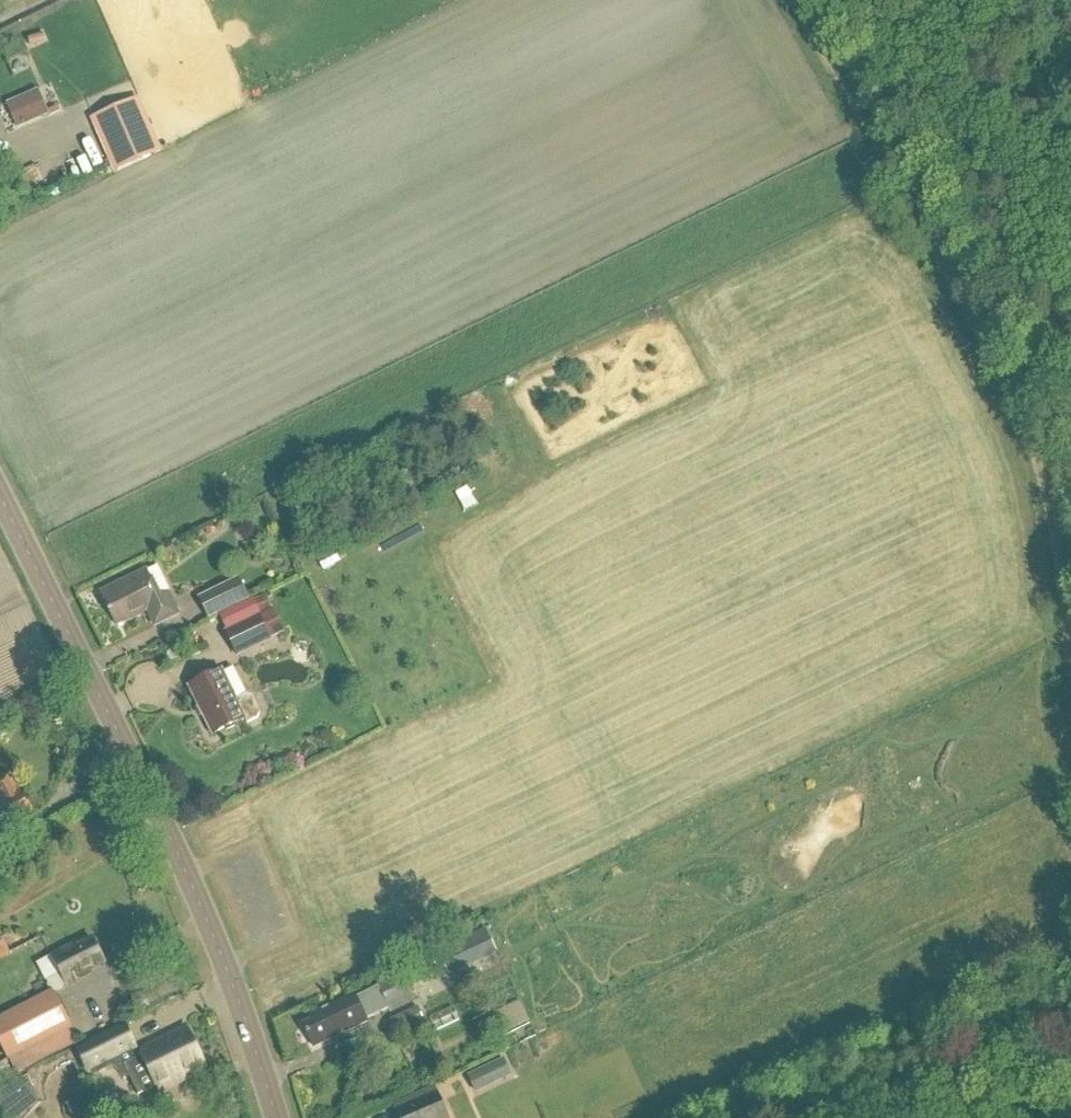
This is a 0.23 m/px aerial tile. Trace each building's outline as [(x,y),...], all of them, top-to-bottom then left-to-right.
[(41,119),(31,96),(8,105),(18,129),(41,119)] [(136,103),(95,121),(117,170),(158,152),(136,103)] [(168,593),(159,598),(145,570),(99,592),(116,627),(147,612),(154,627),(179,615),(168,593)] [(204,596),(217,621),(246,606),(232,581),(204,596)] [(248,610),(220,626),(236,655),(264,640),(248,610)] [(190,689),(213,736),(246,720),(248,724),(258,719),(260,714),(253,699),(248,697),(238,702),(223,672),(190,689)] [(33,812),(29,803),(25,804),(20,793),(19,793),(10,775),(0,780),(0,837),(7,834),(5,831),(32,817),(31,814),(33,812)] [(444,965),(450,977),(497,955),(485,930),(438,952),(444,965)] [(54,994),(67,987),(80,981),(78,978),(93,971),(105,964),(93,940),(81,947),(79,947),(78,944),(53,957),(61,975),(47,982),(52,992),(0,1018),(0,1043),(8,1060),(17,1075),(76,1045),(68,1029),(71,1028),(54,994)] [(411,993),(430,983),(425,974),(444,965),(438,952),(374,984),(378,992),(357,1001),(354,996),(311,1017),(313,1022),(304,1026),(315,1049),(368,1023),(364,1016),(385,1006),(386,1005),(390,1014),(415,1001),(411,993)] [(418,1010),(390,1023),(396,1035),(424,1022),(418,1010)] [(126,1027),(78,1051),(89,1073),(90,1072),(94,1076),(113,1068),(125,1080),(130,1077),(139,1096),(157,1087),(159,1093),(186,1080),(185,1078),(206,1067),(187,1028),(139,1052),(142,1058),(137,1060),(132,1051),(136,1049),(126,1027)] [(504,1060),(468,1078),(474,1090),(510,1073),(504,1060)] [(28,1077),(0,1092),(0,1117),(26,1117),(39,1105),(28,1077)] [(437,1095),(396,1112),(399,1117),(447,1117),(437,1095)]
